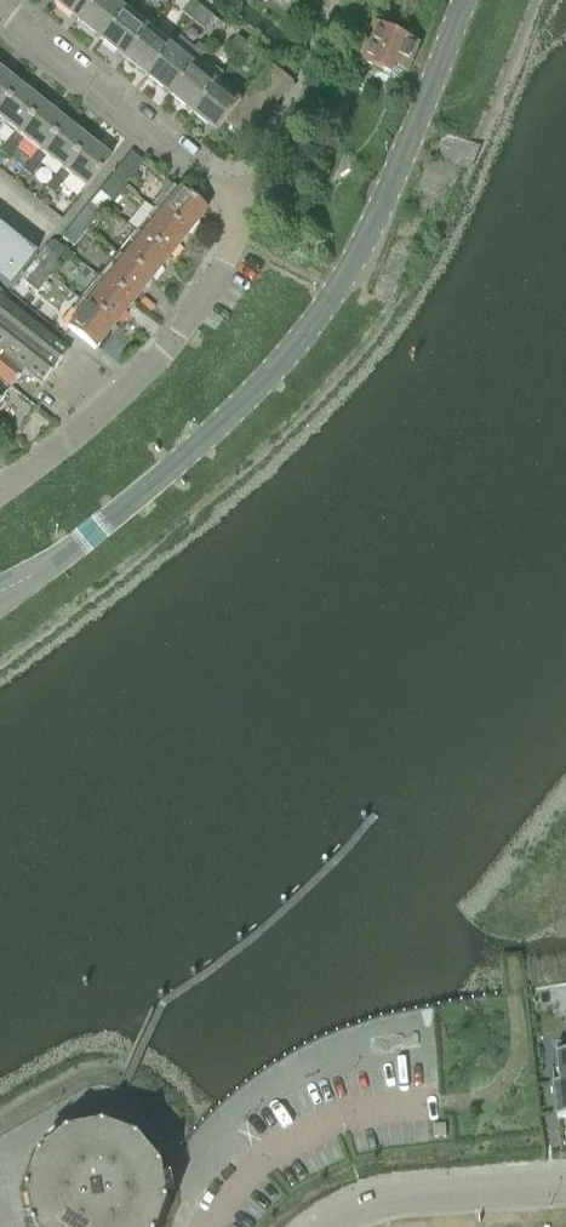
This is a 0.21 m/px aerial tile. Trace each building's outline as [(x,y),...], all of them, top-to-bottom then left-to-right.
[(100,0),(62,0),(59,4),(82,23),(100,0)] [(129,10),(117,0),(100,0),(82,23),(105,41),(129,10)] [(194,22),(205,10),(193,1),(183,13),(194,22)] [(127,59),(151,28),(129,10),(105,41),(127,59)] [(205,10),(194,22),(205,31),(215,18),(205,10)] [(174,46),(151,28),(127,59),(150,77),(175,47),(174,46)] [(403,82),(418,44),(380,28),(365,65),(353,60),(344,84),(367,93),(371,84),(376,71),(403,82)] [(240,59),(250,46),(239,37),(229,49),(240,59)] [(207,51),(199,45),(195,50),(180,38),(174,46),(175,47),(150,77),(172,95),(197,65),(197,64),(207,51)] [(250,46),(240,59),(250,67),(260,55),(250,46)] [(215,67),(209,75),(197,65),(172,95),(195,114),(220,83),(221,84),(226,76),(215,67)] [(297,84),(273,65),(264,76),(288,95),(297,84)] [(14,84),(0,73),(0,110),(18,87),(14,84)] [(279,106),(288,95),(264,76),(255,87),(279,106)] [(243,102),(221,84),(220,83),(195,114),(219,133),(228,121),(237,110),(243,102)] [(41,105),(18,87),(0,110),(0,123),(1,122),(15,134),(17,136),(41,105)] [(270,118),(279,106),(255,87),(246,99),(270,118)] [(261,129),(270,118),(246,99),(243,102),(237,110),(261,129)] [(40,153),(64,123),(41,105),(17,136),(15,134),(1,153),(9,159),(24,140),(39,152),(40,153)] [(252,141),(261,129),(237,110),(228,121),(252,141)] [(62,172),(87,141),(64,123),(40,153),(39,152),(24,171),(32,178),(46,159),(61,171),(62,172)] [(86,190),(110,159),(87,141),(62,172),(61,171),(46,189),(54,196),(69,176),(86,190)] [(113,176),(125,187),(145,163),(132,153),(113,176)] [(113,202),(125,187),(113,176),(100,192),(113,202)] [(161,215),(188,237),(207,214),(173,186),(165,197),(171,202),(161,215)] [(77,222),(89,231),(102,214),(91,205),(77,222)] [(188,237),(161,215),(153,209),(135,231),(170,260),(188,237)] [(75,248),(89,231),(77,222),(64,238),(75,248)] [(35,256),(0,229),(0,285),(8,291),(35,256)] [(117,254),(151,283),(170,260),(135,231),(117,254)] [(50,275),(55,268),(55,257),(49,253),(39,266),(50,275)] [(98,277),(133,305),(151,283),(117,254),(98,277)] [(25,285),(36,293),(50,275),(39,266),(25,285)] [(80,299),(115,328),(133,305),(98,277),(80,299)] [(69,329),(97,351),(115,328),(80,299),(72,309),(80,315),(69,329)] [(25,373),(43,387),(68,356),(0,301),(0,353),(25,373)] [(7,383),(13,388),(25,373),(0,353),(0,378),(7,383)] [(556,1046),(561,1084),(553,1084),(557,1119),(565,1118),(565,1044),(556,1046)] [(446,1125),(433,1126),(434,1139),(447,1138),(446,1125)] [(171,1204),(164,1168),(141,1139),(106,1126),(70,1132),(41,1156),(29,1191),(35,1226),(162,1226),(171,1204)]
